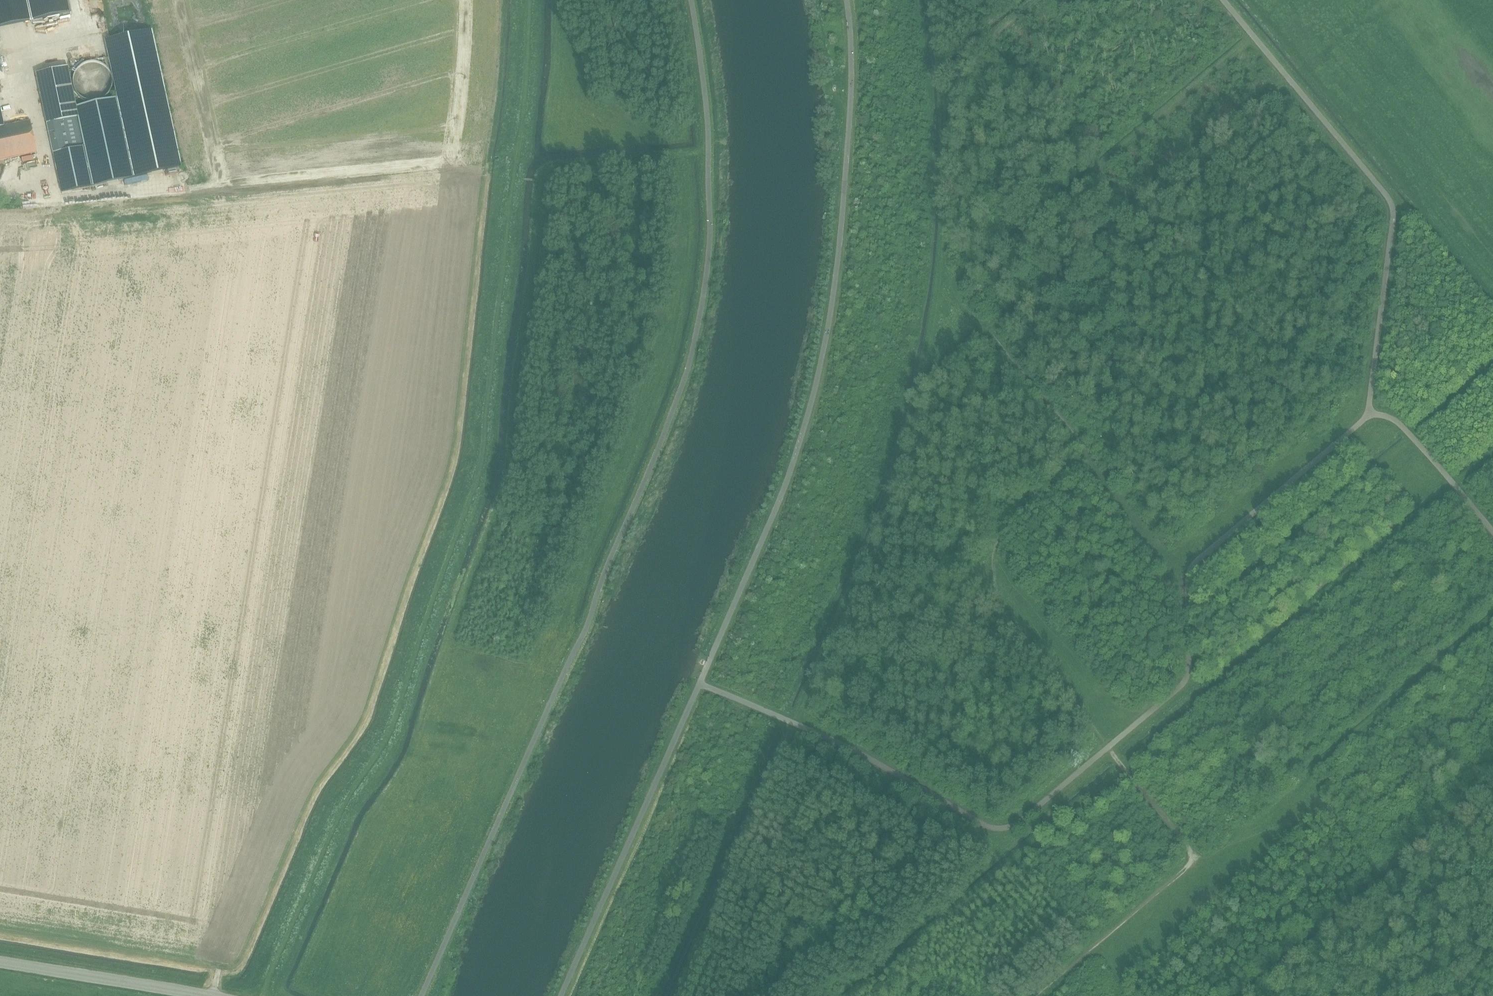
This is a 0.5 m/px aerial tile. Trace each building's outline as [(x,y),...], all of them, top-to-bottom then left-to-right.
[(68,66),(36,73),(62,193),(182,167),(165,88),(152,30),(105,40),(117,99),(77,108),(68,66)] [(37,152),(30,121),(4,126),(0,106),(0,160),(37,152)]
